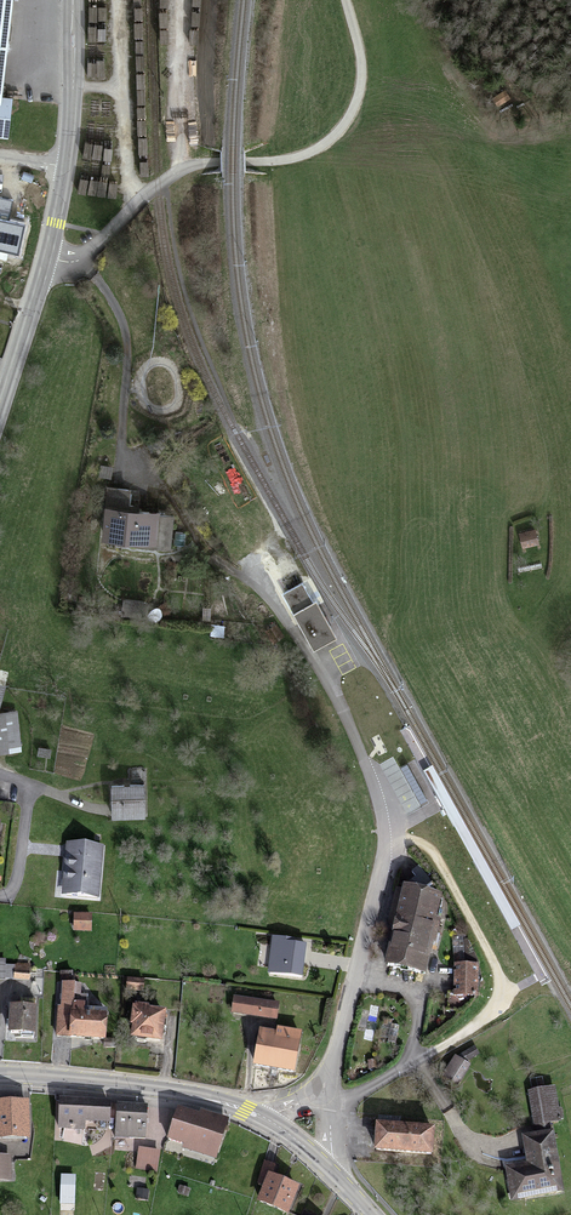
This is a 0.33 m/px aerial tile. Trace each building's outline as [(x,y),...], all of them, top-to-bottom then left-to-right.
[(5,134),(8,104),(0,103),(0,133),(5,134)] [(0,198),(0,252),(19,256),(25,226),(8,223),(12,201),(0,198)] [(128,514),(130,493),(108,490),(103,542),(170,549),(173,518),(128,514)] [(538,544),(534,531),(520,535),(523,548),(538,544)] [(281,592),(311,648),(334,635),(304,580),(281,592)] [(0,715),(0,755),(20,753),(17,713),(0,715)] [(145,814),(144,789),(112,790),(113,815),(145,814)] [(103,850),(67,848),(63,898),(99,901),(103,850)] [(442,904),(406,895),(388,967),(425,976),(442,904)] [(91,919),(75,918),(75,932),(90,933),(91,919)] [(305,948),(274,944),(271,975),(301,979),(305,948)] [(478,971),(456,971),(456,999),(477,1000),(478,971)] [(77,990),(64,989),(60,1039),(103,1043),(105,1017),(86,1015),(86,1008),(76,1007),(77,990)] [(278,1009),(236,1002),(233,1016),(275,1023),(278,1009)] [(36,1013),(12,1012),(10,1037),(35,1038),(36,1013)] [(165,1017),(137,1013),(133,1043),(161,1047),(165,1017)] [(294,1076),(301,1038),(279,1034),(279,1039),(263,1036),(257,1069),(294,1076)] [(457,1055),(455,1054),(442,1074),(458,1084),(471,1064),(467,1062),(480,1054),(475,1045),(457,1055)] [(559,1126),(554,1095),(531,1099),(535,1129),(559,1126)] [(112,1129),(114,1108),(62,1105),(60,1132),(84,1133),(84,1127),(112,1129)] [(0,1107),(0,1140),(28,1139),(27,1106),(0,1107)] [(146,1111),(119,1109),(116,1139),(144,1141),(146,1111)] [(225,1127),(180,1113),(170,1146),(215,1160),(225,1127)] [(434,1136),(379,1131),(377,1155),(432,1160),(434,1136)] [(561,1194),(552,1137),(525,1142),(529,1171),(507,1175),(511,1202),(561,1194)] [(159,1155),(140,1153),(137,1170),(156,1173),(159,1155)] [(0,1160),(0,1182),(9,1182),(8,1160),(0,1160)] [(270,1181),(260,1204),(286,1214),(287,1214),(297,1193),(270,1181)] [(73,1182),(62,1182),(62,1201),(73,1201),(73,1182)]
